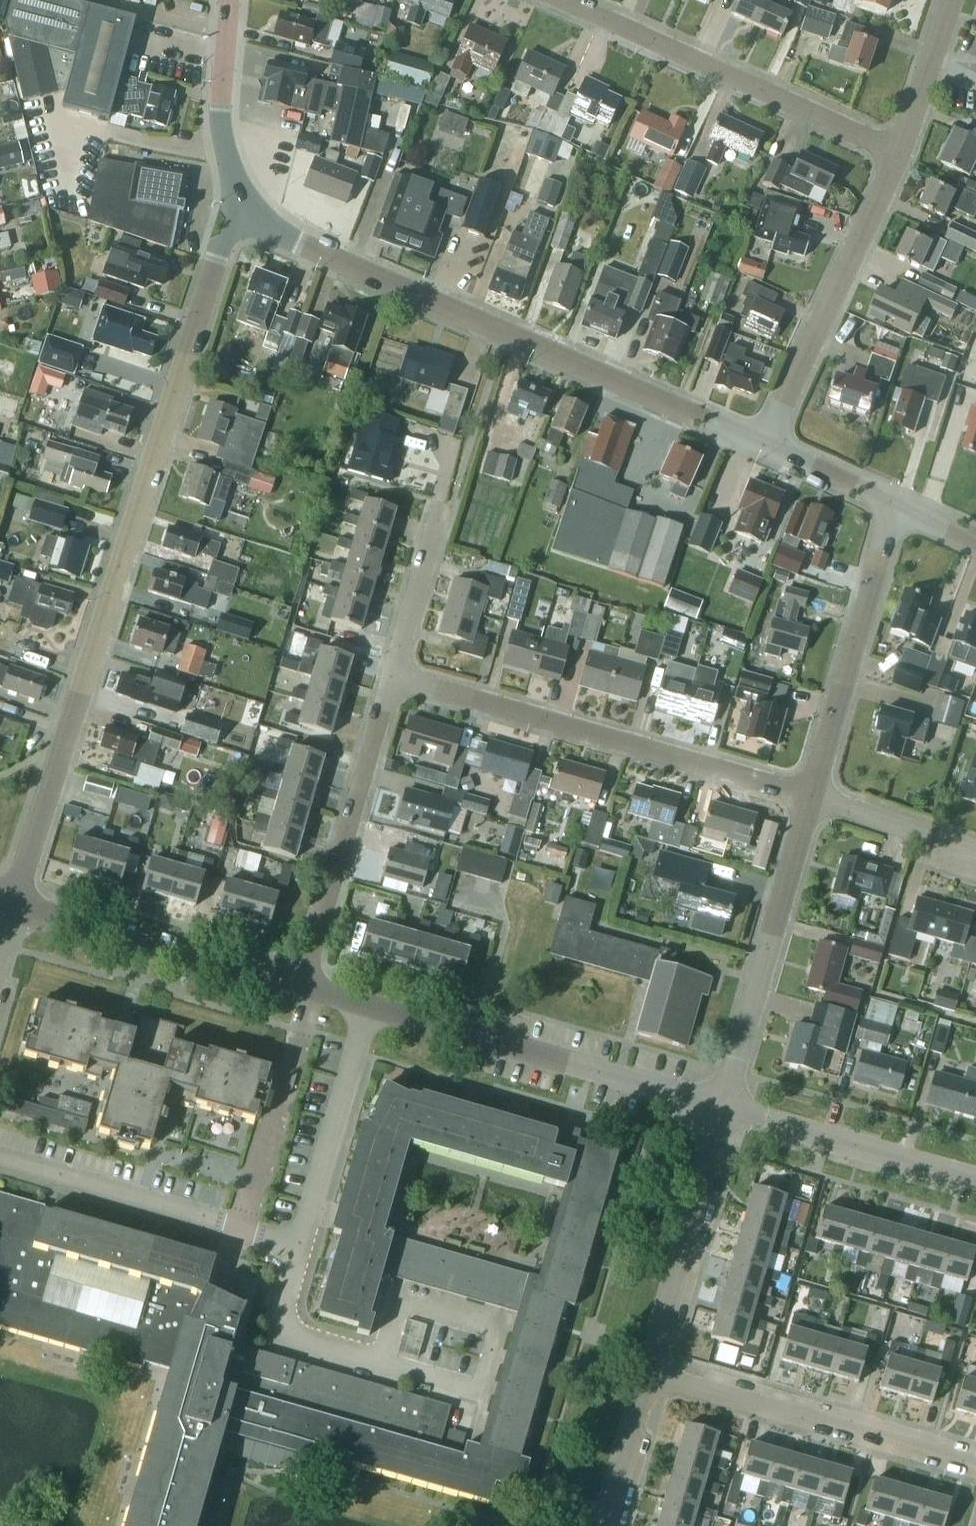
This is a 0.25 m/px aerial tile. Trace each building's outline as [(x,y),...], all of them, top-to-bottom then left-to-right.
[(65,0),(12,0),(6,25),(24,102),(58,94),(66,91),(62,106),(108,119),(111,110),(128,115),(128,114),(144,118),(143,120),(166,127),(175,93),(137,84),(138,81),(120,76),(135,19),(65,0)] [(412,7),(407,22),(420,27),(426,12),(447,19),(454,0),(407,0),(405,4),(412,7)] [(730,15),(755,26),(765,4),(767,0),(756,0),(737,0),(730,15)] [(755,26),(781,37),(790,16),(774,8),(778,0),(767,0),(765,4),(755,26)] [(793,2),(807,9),(811,0),(794,0),(793,2)] [(862,3),(886,11),(890,0),(853,0),(862,3)] [(800,31),(827,40),(836,16),(808,7),(800,31)] [(373,30),(385,33),(390,13),(379,10),(373,30)] [(280,15),(274,36),(292,41),(291,42),(307,46),(308,42),(329,47),(330,43),(326,41),(332,18),(317,14),(315,23),(296,18),(295,20),(280,15)] [(839,48),(834,46),(829,59),(867,72),(876,44),(861,40),(865,29),(847,23),(839,48)] [(458,58),(453,70),(468,77),(473,65),(492,74),(507,43),(471,26),(457,58),(458,58)] [(364,51),(337,44),(333,61),(359,68),(364,51)] [(516,80),(511,91),(526,98),(531,87),(551,96),(552,97),(553,93),(565,68),(528,51),(515,80),(516,80)] [(381,76),(427,89),(434,65),(388,52),(381,76)] [(270,62),(261,99),(263,100),(262,103),(270,105),(304,112),(304,114),(319,118),(321,109),(336,113),(329,143),(347,148),(359,150),(383,156),(389,136),(377,133),(381,118),(367,115),(371,93),(421,105),(425,92),(375,77),(341,70),(342,68),(332,65),(329,75),(340,78),(337,87),(306,80),(308,71),(270,62)] [(436,110),(441,98),(449,80),(438,75),(425,105),(436,110)] [(564,98),(548,134),(561,139),(567,126),(572,116),(592,125),(594,121),(608,127),(620,99),(606,93),(599,89),(601,85),(586,78),(577,97),(575,103),(564,98)] [(493,106),(504,111),(512,92),(501,87),(493,106)] [(542,127),(548,113),(535,107),(529,121),(542,127)] [(464,136),(471,118),(452,110),(445,128),(464,136)] [(632,138),(672,157),(683,133),(681,132),(685,123),(672,118),(669,125),(643,113),(632,138)] [(709,139),(714,142),(706,160),(718,166),(727,147),(752,159),(763,135),(721,115),(709,139)] [(942,163),(971,177),(975,166),(975,141),(957,132),(942,163)] [(295,148),(318,155),(322,140),(299,134),(295,148)] [(24,164),(20,145),(0,150),(0,170),(24,164)] [(303,188),(347,204),(357,176),(334,167),(339,156),(328,152),(324,163),(314,159),(303,188)] [(773,162),(763,184),(779,191),(781,186),(808,198),(814,186),(826,192),(837,169),(801,152),(793,171),(791,176),(785,173),(787,169),(773,162)] [(380,161),(367,156),(359,177),(372,182),(380,161)] [(652,188),(669,195),(682,167),(666,159),(652,188)] [(673,190),(693,199),(706,169),(686,160),(673,190)] [(88,223),(171,251),(178,212),(180,212),(186,176),(99,161),(88,223)] [(467,199),(432,186),(395,173),(376,227),(373,236),(381,238),(381,239),(403,247),(433,258),(442,236),(437,234),(444,214),(460,220),(462,214),(467,199)] [(537,202),(553,208),(562,185),(545,179),(537,202)] [(462,231),(484,239),(501,189),(480,181),(462,231)] [(922,206),(932,210),(931,211),(935,213),(936,212),(945,217),(950,206),(975,218),(975,216),(975,196),(957,187),(955,192),(933,182),(922,206)] [(765,197),(754,236),(772,242),(770,250),(787,255),(788,252),(804,256),(809,238),(794,234),(802,209),(800,208),(765,197)] [(488,292),(517,303),(539,243),(539,244),(548,219),(529,213),(521,236),(512,233),(504,255),(507,256),(504,265),(499,263),(496,271),(495,271),(488,292)] [(563,213),(550,247),(564,252),(577,218),(563,213)] [(641,314),(667,246),(674,228),(659,222),(652,240),(637,281),(604,268),(581,328),(614,341),(626,313),(626,312),(627,309),(641,314)] [(975,252),(975,233),(954,222),(946,238),(975,252)] [(922,267),(935,272),(948,244),(933,237),(931,243),(909,233),(898,257),(922,268),(922,267)] [(123,237),(121,244),(113,241),(102,275),(144,289),(147,281),(162,287),(170,264),(150,257),(151,255),(141,251),(143,244),(123,237)] [(657,275),(675,282),(688,249),(670,241),(657,275)] [(766,280),(771,267),(748,258),(743,270),(766,280)] [(2,284),(26,278),(22,261),(0,266),(0,274),(2,284)] [(543,304),(569,313),(586,266),(571,261),(568,270),(557,266),(543,304)] [(236,322),(267,334),(274,316),(285,285),(254,273),(236,322)] [(711,274),(706,285),(714,288),(708,303),(719,307),(729,281),(711,274)] [(924,274),(918,285),(944,297),(949,286),(924,274)] [(94,296),(124,306),(130,290),(99,280),(94,296)] [(745,308),(740,317),(747,320),(743,327),(772,340),(784,313),(772,308),(768,306),(773,295),(748,283),(741,297),(745,299),(755,303),(751,310),(745,308)] [(929,310),(950,320),(965,327),(971,315),(934,297),(904,283),(897,298),(883,291),(871,317),(885,323),(887,317),(898,322),(895,329),(908,335),(916,316),(919,317),(924,305),(930,307),(929,310)] [(64,301),(85,309),(91,293),(69,285),(64,301)] [(645,349),(644,351),(647,352),(657,356),(660,357),(661,355),(672,324),(681,302),(658,293),(650,317),(656,319),(655,324),(654,325),(652,326),(650,331),(651,333),(645,349)] [(323,373),(346,381),(368,318),(345,310),(345,312),(328,306),(320,330),(336,336),(323,373)] [(92,342),(134,355),(135,352),(151,358),(158,339),(141,333),(145,320),(104,307),(92,342)] [(287,320),(274,316),(267,334),(282,339),(283,334),(294,338),(302,315),(290,311),(287,320)] [(661,355),(660,357),(663,358),(673,362),(676,363),(677,361),(688,331),(694,333),(699,320),(682,313),(677,326),(672,324),(661,355)] [(304,318),(298,337),(289,362),(300,365),(308,340),(311,341),(318,323),(304,318)] [(721,362),(731,330),(719,326),(709,358),(721,362)] [(48,336),(39,363),(74,374),(82,347),(48,336)] [(718,385),(722,392),(729,390),(732,391),(733,387),(754,395),(760,379),(759,378),(763,367),(742,359),(745,351),(731,346),(716,385),(718,385)] [(424,410),(443,416),(439,430),(454,435),(467,392),(445,385),(453,360),(427,352),(426,355),(410,350),(401,379),(431,388),(424,410)] [(949,354),(944,370),(953,373),(959,358),(949,354)] [(838,377),(830,401),(871,414),(882,381),(889,383),(896,364),(873,356),(867,376),(857,373),(854,382),(838,377)] [(19,362),(0,357),(0,368),(16,373),(19,362)] [(899,403),(892,425),(916,433),(926,399),(938,403),(947,377),(909,365),(900,390),(897,389),(893,401),(899,403)] [(65,376),(39,367),(34,381),(48,385),(61,389),(65,376)] [(506,412),(523,419),(526,411),(541,417),(550,395),(519,382),(506,412)] [(101,437),(103,430),(124,437),(133,412),(111,405),(113,401),(84,391),(72,427),(101,437)] [(0,396),(0,417),(15,421),(21,402),(0,396)] [(574,439),(586,410),(563,400),(551,430),(552,430),(546,444),(557,449),(563,435),(574,439)] [(216,458),(223,460),(249,469),(263,426),(234,417),(236,412),(210,404),(198,440),(220,447),(216,458)] [(258,421),(268,424),(273,407),(264,404),(258,421)] [(964,449),(975,453),(975,407),(973,406),(967,426),(971,428),(964,449)] [(348,470),(383,481),(394,441),(400,422),(356,409),(351,428),(360,430),(348,470)] [(577,471),(551,552),(608,570),(627,511),(634,491),(615,485),(635,427),(605,417),(598,438),(588,434),(575,470),(577,471)] [(8,423),(3,441),(16,445),(21,426),(8,423)] [(50,443),(49,445),(45,460),(66,467),(61,480),(70,483),(69,486),(82,490),(83,487),(105,494),(111,477),(94,472),(99,459),(50,443)] [(516,455),(531,461),(536,449),(521,443),(516,455)] [(673,446),(660,477),(675,484),(671,494),(683,500),(702,459),(673,446)] [(480,472),(508,482),(516,462),(488,451),(480,472)] [(189,467),(179,497),(206,506),(208,506),(211,498),(224,502),(225,499),(230,482),(231,481),(249,486),(269,493),(273,479),(253,472),(254,471),(249,469),(223,460),(218,476),(189,467)] [(6,485),(11,468),(0,465),(0,484),(6,485)] [(559,508),(567,485),(551,480),(543,503),(545,504),(543,510),(555,514),(557,508),(559,508)] [(742,512),(734,532),(763,544),(783,494),(781,497),(772,493),(773,490),(750,481),(738,511),(742,512)] [(28,521),(61,531),(68,510),(62,508),(65,500),(34,490),(31,499),(35,500),(28,521)] [(361,519),(361,518),(359,524),(389,532),(396,508),(366,500),(368,495),(353,491),(350,500),(365,504),(361,519)] [(786,534),(780,549),(791,553),(793,554),(799,540),(800,541),(823,550),(828,536),(824,534),(832,514),(811,506),(810,508),(797,503),(784,534),(786,534)] [(608,570),(664,589),(684,527),(657,518),(657,520),(627,511),(608,570)] [(354,543),(353,543),(352,548),(382,557),(389,532),(359,524),(361,518),(346,514),(344,524),(358,528),(354,543)] [(688,546),(710,555),(723,524),(700,515),(688,546)] [(169,528),(163,547),(178,552),(177,553),(194,558),(196,553),(216,560),(221,544),(201,538),(184,532),(184,534),(169,528)] [(46,568),(77,577),(86,547),(55,537),(54,539),(44,536),(38,556),(49,559),(46,568)] [(346,567),(345,572),(375,581),(382,557),(352,548),(353,543),(339,539),(337,548),(351,552),(346,567)] [(778,548),(772,568),(791,574),(795,560),(789,559),(791,553),(780,549),(778,548)] [(213,561),(207,577),(234,586),(239,570),(213,561)] [(342,582),(340,591),(339,591),(338,597),(368,605),(375,581),(345,572),(346,567),(324,561),(319,576),(342,582)] [(155,571),(148,593),(178,603),(178,602),(191,606),(192,602),(201,605),(205,591),(203,590),(197,588),(197,586),(184,582),(185,581),(155,571)] [(738,571),(729,593),(753,603),(762,581),(738,571)] [(453,581),(446,607),(479,616),(484,597),(499,601),(504,581),(481,575),(477,588),(453,581)] [(31,626),(45,630),(48,628),(51,627),(55,612),(65,615),(71,594),(14,577),(7,602),(23,607),(20,615),(30,617),(29,621),(31,626)] [(204,588),(203,590),(205,591),(229,599),(233,587),(234,586),(207,577),(204,588)] [(516,581),(506,618),(520,622),(531,582),(517,579),(516,581)] [(361,631),(368,605),(338,597),(339,591),(325,587),(323,595),(337,599),(331,622),(361,631)] [(779,600),(764,654),(778,658),(781,648),(801,654),(808,630),(794,626),(800,606),(804,608),(808,594),(786,588),(783,602),(779,600)] [(670,590),(664,608),(681,614),(687,597),(670,590)] [(924,596),(924,595),(921,594),(920,595),(907,590),(900,611),(897,612),(894,621),(895,623),(893,629),(918,638),(917,641),(933,647),(941,626),(926,620),(934,599),(924,596)] [(568,633),(568,635),(582,639),(588,616),(587,615),(590,602),(574,597),(570,611),(574,612),(570,625),(568,633)] [(316,613),(317,602),(300,600),(296,629),(323,633),(326,615),(316,613)] [(479,616),(446,607),(439,634),(462,640),(459,651),(483,658),(488,639),(474,635),(479,616)] [(588,616),(582,639),(593,642),(595,643),(602,620),(601,620),(604,610),(594,607),(592,617),(588,616)] [(963,665),(975,669),(975,614),(975,616),(969,613),(967,620),(963,619),(950,655),(965,661),(963,665)] [(667,631),(661,655),(676,659),(683,635),(687,621),(671,616),(667,631)] [(161,654),(161,652),(173,655),(179,635),(168,631),(169,629),(139,619),(131,645),(161,654)] [(541,640),(531,672),(559,680),(568,648),(565,647),(568,635),(568,633),(562,631),(548,627),(544,641),(541,640)] [(719,643),(743,653),(749,638),(725,628),(719,643)] [(636,652),(635,654),(647,658),(658,661),(665,638),(661,637),(643,632),(643,631),(642,631),(636,652)] [(513,632),(504,665),(531,672),(541,640),(513,632)] [(29,662),(37,643),(20,636),(12,654),(29,662)] [(308,638),(305,647),(320,651),(315,667),(313,674),(346,683),(345,682),(352,658),(353,659),(353,657),(321,648),(323,642),(308,638)] [(186,646),(178,671),(197,677),(206,652),(186,646)] [(590,652),(580,686),(608,694),(618,659),(602,655),(604,649),(592,646),(591,652),(590,652)] [(925,682),(929,670),(934,657),(910,648),(901,674),(923,682),(923,681),(925,682)] [(925,682),(938,687),(950,656),(936,651),(934,657),(929,670),(925,682)] [(618,659),(608,694),(636,702),(645,667),(644,667),(618,659)] [(301,663),(298,672),(313,676),(308,692),(306,699),(338,708),(339,708),(338,707),(345,683),(345,684),(346,683),(313,674),(315,667),(301,663)] [(669,663),(656,708),(684,716),(697,671),(669,663)] [(37,701),(44,679),(11,668),(10,670),(0,666),(0,685),(3,686),(2,689),(37,701)] [(697,671),(684,716),(712,724),(723,684),(714,682),(717,672),(698,667),(697,671)] [(123,674),(117,693),(132,698),(131,700),(148,705),(148,704),(176,713),(186,683),(156,673),(153,682),(138,677),(137,679),(123,674)] [(746,714),(752,724),(748,739),(778,747),(787,712),(766,707),(773,682),(744,674),(736,700),(749,703),(746,714)] [(948,691),(955,694),(960,680),(953,677),(948,691)] [(286,713),(283,723),(300,728),(301,726),(331,735),(331,733),(331,732),(338,708),(338,709),(338,708),(306,699),(308,692),(293,688),(291,697),(305,701),(301,717),(286,713)] [(932,722),(936,723),(959,730),(967,702),(939,694),(932,722)] [(877,754),(902,760),(907,740),(925,744),(928,733),(929,733),(932,722),(916,718),(917,716),(886,708),(879,732),(882,733),(877,754)] [(187,715),(182,732),(217,743),(222,726),(187,715)] [(411,717),(401,753),(417,758),(420,746),(437,751),(434,763),(450,767),(447,777),(440,775),(437,784),(456,790),(468,751),(456,748),(461,732),(411,717)] [(101,745),(100,747),(114,751),(108,769),(136,778),(140,764),(152,768),(159,749),(163,751),(164,747),(178,752),(182,738),(152,728),(148,741),(137,738),(137,737),(122,731),(121,733),(107,728),(106,730),(105,732),(102,733),(100,740),(102,742),(101,745)] [(183,738),(179,750),(197,756),(201,744),(183,738)] [(316,784),(323,758),(291,749),(293,744),(278,740),(276,749),(291,753),(286,768),(284,775),(316,784)] [(523,784),(520,796),(514,795),(508,815),(526,820),(532,800),(534,800),(542,772),(528,768),(533,753),(490,741),(481,772),(523,784)] [(552,790),(596,802),(605,773),(561,761),(552,790)] [(309,809),(316,784),(284,775),(286,768),(272,764),(269,774),(284,778),(279,793),(277,800),(309,809)] [(966,796),(975,800),(975,765),(966,796)] [(87,776),(83,792),(110,799),(114,784),(87,776)] [(630,814),(654,821),(650,833),(666,838),(664,845),(677,849),(684,826),(673,823),(681,795),(661,790),(660,792),(638,786),(630,814)] [(302,834),(309,809),(277,800),(279,793),(265,788),(262,798),(277,803),(273,818),(271,825),(302,834)] [(121,790),(118,799),(133,804),(136,794),(121,790)] [(400,819),(446,832),(454,803),(408,790),(400,819)] [(462,808),(487,815),(490,802),(465,795),(462,808)] [(711,802),(702,836),(723,842),(724,838),(749,845),(758,815),(711,802)] [(595,811),(586,843),(598,846),(606,815),(595,811)] [(295,859),(302,834),(271,825),(273,818),(258,814),(255,823),(270,827),(264,851),(295,859)] [(212,842),(225,845),(230,820),(216,818),(212,842)] [(697,830),(684,826),(677,849),(695,854),(699,843),(694,841),(697,830)] [(75,847),(68,870),(69,871),(69,870),(93,877),(94,878),(103,845),(110,847),(114,832),(105,830),(97,827),(93,842),(77,838),(75,847)] [(103,845),(94,878),(94,877),(118,884),(118,885),(119,885),(120,885),(125,871),(130,854),(134,855),(139,839),(130,837),(128,844),(120,842),(118,850),(110,847),(103,845)] [(598,850),(628,859),(631,847),(602,838),(598,850)] [(525,845),(538,849),(540,843),(527,839),(525,845)] [(547,852),(567,858),(569,850),(550,844),(547,852)] [(384,878),(423,889),(431,861),(434,862),(437,851),(416,845),(413,856),(391,850),(384,878)] [(151,859),(142,891),(143,892),(144,892),(168,899),(169,899),(178,867),(185,869),(189,854),(172,849),(168,864),(151,859)] [(457,872),(468,875),(475,852),(464,849),(457,872)] [(226,881),(217,913),(218,913),(219,913),(243,920),(244,921),(253,888),(260,890),(264,875),(257,873),(261,857),(241,851),(236,867),(255,872),(250,888),(226,881)] [(468,875),(479,879),(486,855),(475,852),(468,875)] [(660,854),(653,878),(681,886),(678,898),(675,907),(675,908),(676,908),(695,914),(690,929),(718,937),(723,921),(726,922),(733,899),(702,890),(708,867),(660,854)] [(479,879),(490,882),(497,858),(486,855),(479,879)] [(834,895),(858,902),(862,890),(870,892),(869,895),(884,899),(893,871),(877,866),(877,869),(869,866),(869,864),(845,857),(834,895)] [(178,867),(169,899),(193,906),(194,906),(195,906),(205,875),(209,876),(214,861),(205,858),(200,873),(185,869),(178,867)] [(508,861),(498,859),(497,858),(490,882),(501,885),(508,861)] [(253,888),(244,921),(244,920),(268,927),(268,928),(269,928),(278,896),(284,898),(289,882),(293,868),(284,865),(280,880),(275,895),(260,890),(253,888)] [(437,897),(447,900),(454,875),(444,872),(437,897)] [(550,887),(545,904),(556,907),(561,890),(550,887)] [(566,899),(550,955),(651,984),(637,1035),(686,1048),(701,994),(707,996),(712,977),(673,966),(676,953),(661,949),(660,953),(589,933),(596,907),(566,899)] [(916,934),(937,940),(947,907),(917,899),(911,921),(899,918),(888,955),(909,961),(916,934)] [(972,965),(975,951),(975,940),(966,937),(972,914),(947,907),(937,940),(954,945),(950,959),(972,965)] [(852,937),(884,946),(894,911),(885,908),(877,934),(855,928),(852,937)] [(402,931),(406,917),(394,914),(390,927),(371,922),(361,953),(386,961),(396,929),(402,931)] [(386,961),(412,968),(421,936),(427,938),(431,924),(421,921),(417,936),(402,931),(396,929),(386,961)] [(412,968),(437,975),(446,944),(452,945),(456,931),(446,928),(442,943),(427,938),(421,936),(412,968)] [(467,950),(452,945),(446,944),(437,975),(462,983),(471,951),(477,953),(481,938),(471,935),(467,950)] [(854,941),(849,958),(878,966),(883,949),(854,941)] [(820,1005),(857,1015),(864,992),(838,984),(848,950),(820,943),(807,988),(824,993),(820,1005)] [(932,1005),(954,1011),(958,995),(936,989),(932,1005)] [(871,999),(865,1020),(861,1018),(856,1038),(870,1042),(867,1052),(864,1051),(855,1082),(872,1087),(873,1084),(899,1092),(907,1064),(880,1056),(883,1045),(886,1046),(888,1038),(890,1038),(893,1028),(891,1027),(897,1007),(871,999)] [(135,1034),(116,1028),(100,1023),(101,1020),(39,1002),(34,1020),(29,1019),(30,1016),(29,1016),(21,1042),(23,1042),(23,1039),(28,1041),(24,1054),(84,1072),(84,1074),(101,1079),(103,1072),(115,1075),(98,1131),(116,1136),(115,1141),(113,1140),(112,1141),(138,1149),(138,1147),(136,1147),(137,1142),(151,1146),(163,1105),(175,1109),(178,1101),(193,1106),(194,1103),(255,1121),(259,1108),(264,1109),(263,1112),(264,1112),(271,1087),(270,1086),(269,1088),(265,1087),(270,1069),(208,1051),(207,1054),(172,1044),(177,1027),(184,1029),(184,1028),(134,1014),(133,1015),(140,1017),(135,1034)] [(857,1015),(820,1005),(819,1005),(812,1028),(797,1024),(786,1063),(821,1072),(829,1044),(846,1049),(845,1054),(846,1055),(857,1015)] [(901,1028),(917,1033),(920,1023),(916,1022),(919,1013),(906,1010),(901,1028)] [(932,1050),(944,1053),(951,1029),(939,1026),(932,1050)] [(975,1117),(975,1069),(970,1068),(966,1082),(937,1074),(928,1104),(975,1117)] [(52,1213),(44,1211),(45,1207),(0,1194),(0,1326),(143,1367),(144,1361),(169,1369),(124,1525),(197,1525),(218,1453),(223,1434),(318,1461),(320,1455),(403,1479),(490,1503),(495,1483),(521,1490),(530,1461),(519,1458),(564,1303),(574,1306),(618,1151),(586,1142),(578,1140),(577,1142),(556,1136),(557,1135),(421,1096),(420,1097),(410,1094),(409,1096),(386,1084),(366,1124),(364,1123),(341,1205),(333,1231),(333,1232),(343,1235),(320,1316),(358,1327),(356,1332),(369,1336),(374,1317),(370,1316),(382,1273),(514,1310),(518,1311),(479,1447),(466,1443),(463,1455),(439,1449),(451,1406),(405,1393),(288,1360),(232,1344),(235,1336),(239,1321),(248,1304),(246,1303),(244,1307),(207,1289),(209,1283),(216,1258),(215,1258),(52,1212),(52,1213)] [(5,1097),(1,1109),(8,1111),(12,1099),(5,1097)] [(41,1097),(39,1105),(55,1110),(57,1102),(41,1097)] [(12,1099),(8,1111),(15,1113),(19,1101),(12,1099)] [(19,1101),(15,1113),(22,1115),(25,1103),(19,1101)] [(25,1103),(22,1115),(29,1117),(32,1105),(25,1103)] [(32,1105),(29,1117),(36,1119),(39,1107),(32,1105)] [(39,1107),(36,1119),(42,1121),(46,1109),(39,1107)] [(46,1109),(42,1121),(49,1123),(53,1111),(46,1109)] [(53,1111),(49,1123),(56,1125),(60,1113),(53,1111)] [(60,1113),(56,1125),(63,1127),(66,1115),(60,1113)] [(66,1115),(63,1127),(70,1129),(73,1117),(66,1115)] [(73,1117),(70,1129),(77,1131),(80,1118),(73,1117)] [(80,1118),(77,1131),(84,1133),(87,1120),(80,1118)] [(746,1212),(746,1213),(778,1222),(776,1228),(790,1232),(791,1232),(794,1223),(787,1221),(789,1214),(781,1212),(786,1196),(753,1187),(753,1188),(746,1212)] [(800,1203),(794,1222),(795,1222),(795,1223),(804,1225),(810,1205),(800,1203)] [(824,1207),(815,1238),(810,1237),(806,1251),(815,1254),(819,1240),(834,1244),(841,1246),(850,1214),(824,1207)] [(739,1237),(739,1238),(771,1247),(769,1253),(784,1257),(787,1248),(785,1248),(790,1232),(776,1228),(778,1222),(746,1213),(739,1237)] [(841,1246),(834,1244),(830,1258),(840,1261),(844,1247),(859,1251),(865,1253),(874,1221),(850,1214),(841,1246)] [(865,1253),(859,1251),(855,1265),(864,1268),(868,1254),(884,1258),(890,1260),(899,1228),(874,1221),(865,1253)] [(890,1260),(884,1258),(880,1272),(889,1275),(893,1261),(909,1265),(915,1267),(924,1235),(899,1228),(890,1260)] [(915,1267),(909,1265),(905,1280),(914,1282),(919,1268),(934,1272),(941,1274),(950,1242),(924,1235),(915,1267)] [(732,1262),(731,1263),(764,1272),(762,1278),(777,1282),(780,1273),(779,1273),(784,1257),(769,1253),(771,1247),(739,1238),(738,1238),(739,1238),(732,1262)] [(941,1274),(934,1272),(930,1287),(940,1290),(944,1275),(966,1281),(975,1249),(950,1242),(941,1274)] [(724,1287),(724,1288),(757,1297),(755,1303),(770,1307),(773,1298),(769,1297),(771,1289),(760,1286),(762,1278),(764,1272),(731,1263),(732,1263),(725,1287),(724,1287)] [(862,1278),(864,1269),(856,1267),(853,1276),(862,1278)] [(717,1312),(717,1313),(750,1322),(748,1328),(763,1332),(764,1330),(766,1323),(751,1319),(755,1303),(757,1297),(724,1288),(725,1288),(718,1312),(717,1312)] [(949,1323),(963,1327),(971,1298),(958,1294),(949,1323)] [(710,1337),(710,1338),(742,1347),(740,1353),(743,1354),(755,1357),(756,1357),(758,1348),(763,1332),(748,1328),(750,1322),(717,1313),(711,1337),(710,1337)] [(790,1328),(780,1360),(781,1360),(806,1367),(805,1367),(806,1367),(815,1335),(821,1337),(825,1325),(826,1322),(816,1319),(812,1334),(790,1328)] [(766,1323),(764,1330),(774,1333),(776,1326),(766,1323)] [(815,1335),(806,1367),(806,1368),(806,1367),(831,1374),(830,1374),(831,1375),(840,1342),(846,1344),(851,1329),(841,1326),(840,1330),(837,1341),(821,1337),(815,1335)] [(840,1342),(831,1375),(831,1374),(856,1381),(855,1382),(858,1382),(866,1352),(871,1353),(876,1336),(866,1333),(862,1348),(846,1344),(840,1342)] [(888,1358),(879,1388),(881,1389),(882,1389),(906,1396),(905,1396),(906,1396),(915,1364),(921,1365),(926,1350),(917,1348),(912,1363),(896,1358),(901,1343),(892,1340),(887,1358),(888,1358)] [(915,1364),(906,1396),(907,1396),(931,1403),(930,1403),(932,1403),(941,1371),(946,1373),(951,1357),(955,1343),(946,1341),(942,1355),(937,1370),(921,1365),(915,1364)] [(733,1367),(738,1350),(719,1345),(714,1361),(733,1367)] [(955,1410),(956,1410),(975,1416),(975,1381),(964,1377),(955,1410)] [(679,1450),(678,1451),(710,1460),(708,1466),(723,1470),(726,1461),(711,1457),(718,1433),(686,1424),(679,1450)] [(730,1488),(725,1504),(735,1506),(739,1491),(743,1476),(759,1480),(765,1482),(775,1450),(774,1450),(750,1443),(749,1443),(739,1474),(734,1473),(730,1488)] [(759,1480),(755,1495),(764,1498),(768,1483),(784,1488),(790,1489),(800,1457),(799,1457),(775,1451),(775,1450),(765,1482),(759,1480)] [(678,1451),(671,1475),(703,1484),(701,1491),(716,1495),(719,1486),(704,1482),(708,1466),(710,1460),(678,1451)] [(784,1488),(780,1503),(789,1505),(805,1510),(809,1495),(815,1497),(825,1464),(824,1464),(824,1465),(800,1458),(800,1457),(790,1489),(784,1488)] [(809,1495),(805,1510),(814,1512),(818,1497),(834,1502),(830,1517),(839,1520),(844,1503),(843,1503),(851,1472),(849,1471),(849,1472),(825,1465),(825,1464),(815,1497),(809,1495)] [(671,1476),(664,1501),(696,1509),(694,1517),(709,1521),(711,1510),(697,1506),(701,1491),(703,1484),(671,1475),(671,1476)] [(874,1479),(866,1509),(861,1507),(856,1524),(862,1525),(865,1525),(869,1512),(885,1516),(890,1518),(900,1486),(874,1479)] [(900,1486),(890,1518),(885,1516),(882,1525),(893,1525),(895,1519),(915,1525),(924,1493),(900,1486)] [(910,1523),(909,1525),(943,1525),(951,1500),(924,1493),(915,1525),(910,1523)] [(657,1525),(659,1525),(691,1525),(694,1517),(696,1509),(664,1501),(657,1525)]
